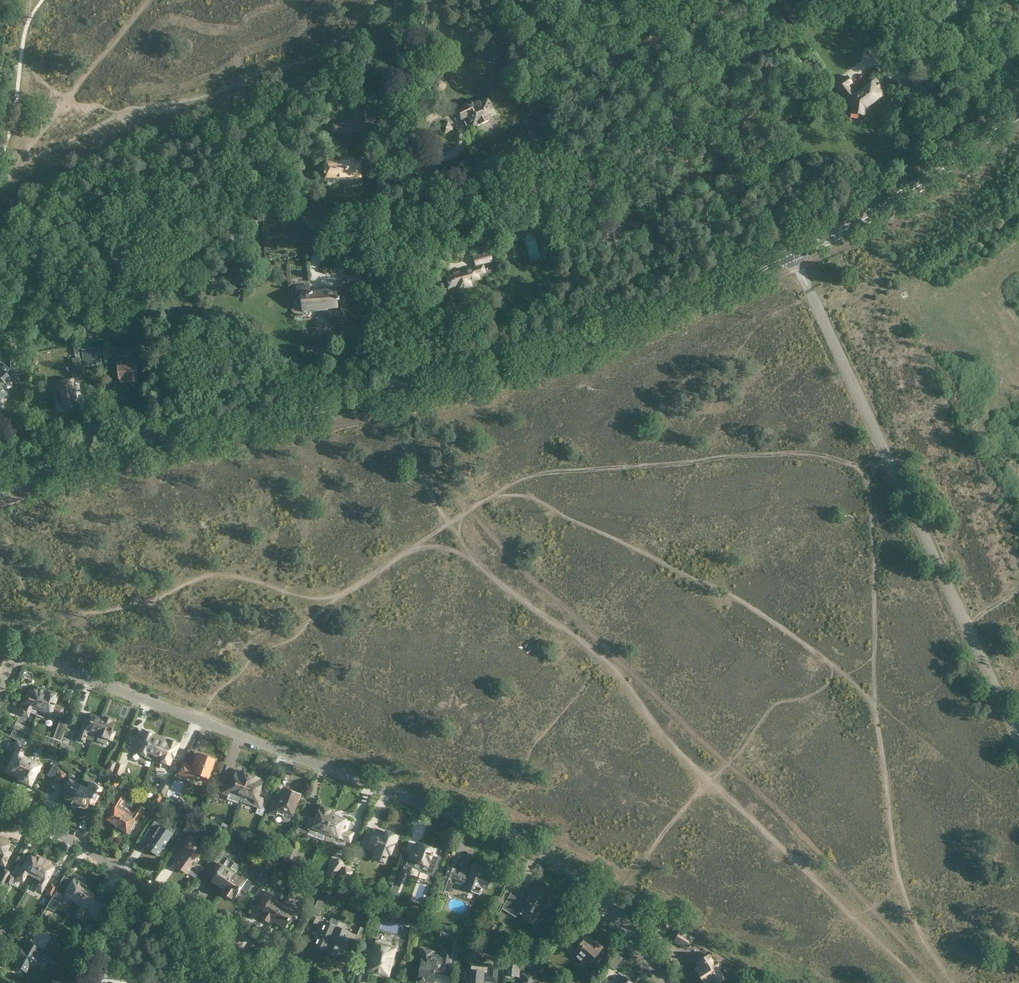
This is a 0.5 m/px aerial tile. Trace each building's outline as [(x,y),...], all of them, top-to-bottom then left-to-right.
[(852,83),(847,76),(835,85),(852,107),(851,113),(859,115),(860,111),(863,109),(867,109),(886,94),(880,86),(878,87),(876,85),(877,83),(874,80),(866,86),(867,87),(855,95),(848,85),(852,83)] [(422,89),(416,97),(420,100),(427,92),(422,89)] [(475,127),(481,124),(489,120),(488,118),(495,114),(488,100),(481,103),(480,102),(472,106),(470,102),(464,106),(463,106),(464,108),(457,111),(461,119),(463,118),(467,128),(474,125),(475,127)] [(344,132),(368,132),(368,121),(367,121),(367,107),(355,107),(355,121),(354,121),(354,124),(344,124),(344,123),(332,123),(332,124),(330,126),(330,130),(332,132),(332,133),(344,133),(344,132)] [(439,126),(442,132),(451,127),(448,122),(439,126)] [(334,162),(327,162),(327,176),(334,176),(342,176),(349,176),(354,176),(361,177),(361,162),(354,162),(354,159),(345,159),(345,162),(334,162)] [(485,198),(481,191),(463,201),(467,208),(485,198)] [(306,214),(302,224),(308,226),(308,227),(317,231),(317,230),(324,233),(328,224),(306,214)] [(458,285),(459,290),(472,286),(470,281),(480,279),(478,275),(485,273),(482,262),(485,261),(486,263),(491,261),(490,259),(491,259),(488,248),(482,250),(483,254),(477,256),(480,266),(445,276),(448,288),(458,285)] [(339,290),(310,292),(309,285),(296,286),(296,294),(301,293),(302,297),(300,299),(301,304),(302,305),(303,310),(329,308),(331,309),(334,309),(336,307),(338,307),(337,300),(340,300),(339,290)] [(100,346),(82,349),(85,367),(103,364),(100,346)] [(23,368),(24,368),(24,357),(10,357),(10,368),(11,368),(23,368)] [(75,371),(72,371),(73,379),(74,381),(83,379),(80,357),(76,358),(73,361),(75,371)] [(136,361),(115,362),(116,371),(119,371),(120,383),(138,381),(136,361)] [(7,372),(9,370),(4,365),(0,369),(0,379),(7,372)] [(9,379),(7,376),(8,374),(7,372),(0,379),(0,387),(9,379)] [(74,381),(73,379),(57,382),(58,389),(60,390),(61,394),(57,394),(56,396),(57,400),(59,402),(62,401),(63,408),(78,406),(74,381)] [(20,707),(18,713),(27,716),(29,712),(36,715),(36,714),(37,710),(38,710),(45,690),(45,691),(37,688),(35,691),(30,689),(27,688),(20,707)] [(58,695),(45,690),(38,710),(37,710),(36,714),(42,716),(43,712),(50,715),(51,713),(53,714),(54,716),(56,716),(58,716),(60,716),(63,707),(61,706),(60,705),(58,704),(56,704),(54,704),(58,695)] [(100,719),(99,719),(86,714),(76,739),(83,742),(87,732),(94,735),(100,719)] [(111,741),(114,732),(111,731),(115,720),(101,715),(99,719),(100,719),(94,735),(93,737),(98,738),(97,741),(106,744),(107,739),(111,741)] [(15,721),(12,727),(27,734),(29,730),(31,728),(15,721)] [(52,738),(60,740),(66,723),(58,721),(52,738)] [(18,780),(30,755),(28,759),(21,756),(25,747),(19,743),(23,736),(12,731),(9,736),(17,740),(14,748),(16,749),(5,772),(18,778),(17,779),(18,780)] [(137,744),(134,751),(145,755),(144,757),(153,760),(154,758),(155,755),(162,738),(153,734),(152,733),(149,732),(148,732),(145,731),(140,745),(137,744)] [(174,758),(179,744),(162,738),(155,755),(154,758),(153,760),(162,763),(163,762),(169,764),(172,757),(174,758)] [(36,750),(37,747),(40,747),(41,743),(37,741),(33,749),(36,750)] [(72,755),(74,749),(61,743),(59,749),(72,755)] [(215,759),(209,757),(208,757),(199,754),(194,768),(183,763),(177,774),(193,780),(195,773),(208,778),(215,759)] [(18,780),(30,785),(36,773),(38,772),(39,770),(39,768),(40,765),(33,761),(35,757),(30,755),(18,780)] [(108,764),(106,770),(113,773),(118,762),(110,759),(108,764)] [(120,776),(125,764),(119,762),(114,773),(120,776)] [(54,780),(59,784),(65,774),(60,771),(54,780)] [(243,794),(250,775),(242,772),(242,774),(236,772),(231,786),(224,784),(220,794),(228,796),(229,792),(235,794),(236,792),(243,794)] [(109,773),(104,782),(109,785),(114,776),(109,773)] [(241,801),(240,802),(253,806),(258,808),(256,813),(262,815),(268,800),(258,796),(263,781),(258,779),(258,777),(250,775),(243,794),(241,801)] [(116,777),(110,786),(116,789),(121,780),(116,777)] [(79,785),(67,778),(58,796),(63,798),(61,801),(68,804),(69,803),(69,804),(79,785)] [(79,785),(69,804),(70,804),(72,801),(85,807),(88,802),(89,803),(92,805),(101,788),(90,782),(86,788),(79,785)] [(169,785),(164,782),(158,792),(164,795),(169,785)] [(274,802),(270,812),(277,815),(277,813),(283,815),(283,817),(284,819),(286,820),(289,821),(292,814),(299,795),(285,790),(280,804),(274,802)] [(163,796),(158,793),(154,800),(159,803),(163,796)] [(119,795),(106,817),(111,820),(111,822),(117,826),(127,809),(121,804),(124,799),(119,795)] [(164,798),(158,809),(165,813),(171,802),(164,798)] [(179,798),(176,803),(183,807),(186,802),(179,798)] [(333,815),(334,810),(321,805),(316,820),(309,817),(305,828),(318,833),(319,830),(325,832),(323,840),(325,835),(333,815)] [(138,807),(134,813),(127,809),(117,826),(123,829),(125,828),(130,831),(143,810),(138,807)] [(333,815),(325,835),(323,840),(331,843),(333,836),(350,842),(353,833),(346,830),(349,821),(333,815)] [(155,822),(146,836),(151,839),(146,847),(158,856),(169,840),(173,834),(155,822)] [(368,846),(377,849),(373,859),(384,863),(388,853),(391,854),(398,836),(386,832),(385,834),(382,832),(381,836),(373,833),(368,846)] [(4,866),(10,853),(5,850),(9,844),(4,842),(5,839),(5,838),(0,836),(0,864),(4,866)] [(187,874),(199,857),(187,849),(189,845),(184,842),(178,850),(184,854),(176,866),(187,874)] [(434,855),(432,854),(434,850),(420,844),(419,847),(416,846),(413,854),(416,855),(414,860),(428,866),(430,861),(432,862),(434,855)] [(220,845),(211,859),(219,864),(215,871),(218,873),(212,881),(224,889),(234,874),(240,866),(228,858),(223,855),(227,850),(220,845)] [(291,846),(285,861),(292,864),(295,857),(293,853),(295,848),(291,846)] [(26,873),(33,877),(42,859),(35,856),(34,859),(29,856),(16,878),(22,881),(26,873)] [(271,856),(267,863),(273,866),(277,859),(271,856)] [(49,863),(42,859),(33,877),(40,881),(35,889),(40,891),(53,869),(48,866),(49,863)] [(338,859),(332,867),(337,871),(338,872),(344,863),(343,862),(338,859)] [(394,880),(401,882),(402,883),(407,867),(400,864),(394,880)] [(448,867),(440,889),(449,893),(453,883),(465,887),(465,888),(480,894),(481,891),(482,891),(483,888),(487,890),(488,887),(490,887),(492,880),(490,879),(491,876),(485,874),(487,869),(473,864),(469,874),(457,870),(448,867)] [(343,884),(352,872),(345,867),(336,879),(343,884)] [(0,876),(0,891),(3,885),(9,874),(10,872),(4,869),(0,876)] [(262,873),(256,882),(262,886),(268,876),(262,873)] [(1,903),(9,888),(14,877),(9,874),(3,885),(0,891),(0,902),(1,903)] [(254,884),(242,876),(241,878),(234,874),(224,889),(221,893),(233,901),(241,889),(248,893),(254,884)] [(262,886),(268,889),(274,880),(268,876),(262,886)] [(66,903),(69,898),(74,902),(85,885),(73,878),(63,895),(56,890),(50,901),(55,904),(58,898),(66,903)] [(323,879),(316,888),(322,892),(329,884),(323,879)] [(397,895),(401,883),(395,881),(390,892),(397,895)] [(56,886),(51,883),(45,894),(51,897),(56,886)] [(86,886),(85,885),(74,902),(82,906),(76,915),(81,918),(86,911),(97,918),(104,906),(93,899),(95,896),(84,889),(86,886)] [(512,892),(502,908),(516,917),(522,907),(535,915),(537,912),(538,912),(540,909),(539,908),(541,904),(545,906),(551,898),(533,887),(526,900),(512,892)] [(271,925),(274,921),(286,901),(286,900),(283,905),(276,901),(278,899),(266,892),(257,907),(263,911),(259,918),(271,925)] [(314,908),(311,913),(318,916),(320,911),(324,902),(318,899),(314,908)] [(299,908),(286,901),(274,921),(285,928),(293,915),(294,916),(299,908)] [(326,952),(340,922),(331,918),(329,923),(316,917),(314,923),(319,925),(314,939),(317,940),(314,947),(326,952)] [(340,922),(326,952),(337,957),(340,950),(344,952),(349,939),(361,944),(367,930),(362,928),(358,936),(345,930),(348,925),(340,922)] [(456,941),(459,933),(443,928),(441,936),(456,941)] [(24,942),(12,964),(27,972),(29,968),(33,970),(39,960),(44,951),(55,958),(63,944),(38,930),(30,945),(24,942)] [(681,930),(674,941),(687,949),(694,938),(681,930)] [(473,938),(466,935),(464,941),(471,944),(473,938)] [(603,947),(595,941),(594,942),(587,937),(578,948),(572,942),(565,951),(572,957),(575,954),(587,965),(603,947)] [(360,961),(370,964),(368,971),(388,976),(396,944),(377,939),(374,950),(363,947),(360,961)] [(422,982),(426,982),(433,982),(435,974),(448,976),(451,955),(444,953),(443,957),(431,955),(432,951),(424,950),(422,960),(418,982),(422,982)] [(705,982),(711,982),(713,982),(714,982),(725,982),(723,980),(725,979),(709,955),(707,956),(705,953),(699,956),(701,960),(700,961),(702,964),(695,969),(705,982)] [(506,976),(520,977),(521,959),(507,958),(506,976)] [(610,964),(616,968),(619,963),(614,959),(610,964)] [(484,980),(496,982),(498,968),(492,967),(492,966),(471,964),(470,979),(469,979),(468,979),(467,980),(467,981),(466,981),(466,982),(467,982),(484,982),(484,980)] [(523,982),(533,982),(534,975),(523,974),(523,982)]
